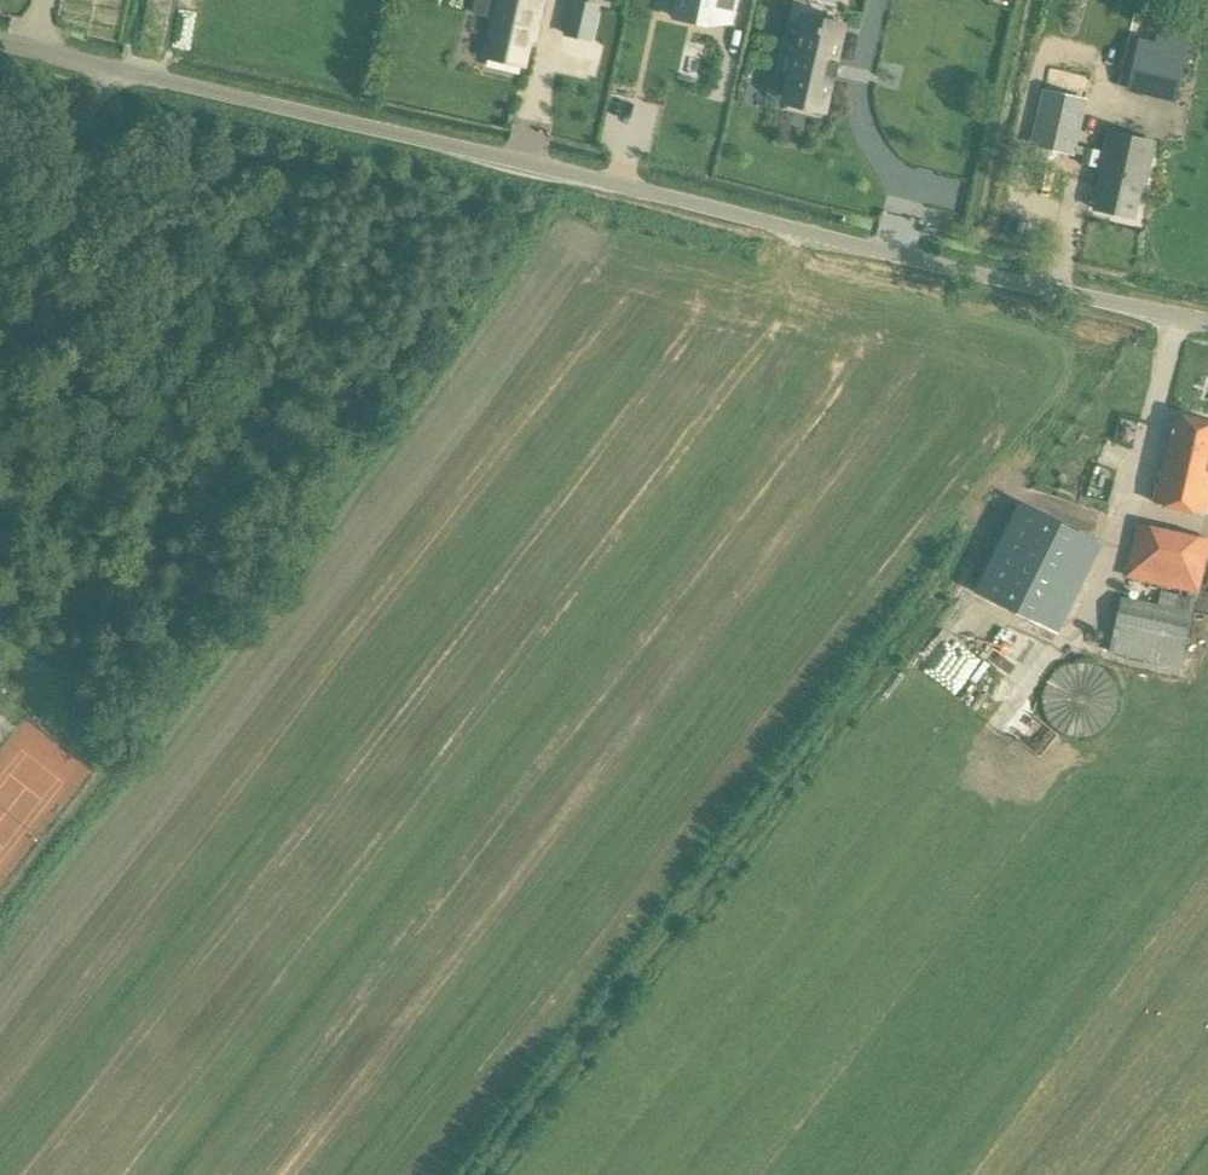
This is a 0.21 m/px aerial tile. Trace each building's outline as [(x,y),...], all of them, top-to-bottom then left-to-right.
[(540,14),(543,0),(498,0),(493,22),(497,23),(494,36),(491,35),(489,43),(486,56),(524,64),(532,29),(536,29),(540,14)] [(614,0),(573,0),(562,50),(601,59),(614,0)] [(672,16),(694,21),(693,26),(705,29),(709,10),(733,15),(737,0),(675,0),(672,16)] [(1174,98),(1190,27),(1135,14),(1119,86),(1174,98)] [(784,38),(776,73),(791,76),(787,90),(825,99),(830,77),(836,78),(836,76),(834,76),(837,64),(839,64),(839,62),(834,61),(839,36),(823,32),(824,28),(819,27),(818,31),(802,27),(798,41),(784,38)] [(1073,153),(1085,101),(1045,92),(1033,143),(1073,153)] [(1144,185),(1154,143),(1109,132),(1104,152),(1100,167),(1099,172),(1103,173),(1094,207),(1134,217),(1142,184),(1144,185)] [(1085,148),(1081,163),(1100,167),(1104,152),(1085,148)] [(1207,486),(1207,427),(1174,420),(1157,500),(1203,510),(1207,486)] [(1020,505),(976,593),(1060,635),(1104,547),(1020,505)] [(1143,579),(1198,592),(1207,547),(1207,541),(1139,525),(1127,575),(1143,579)] [(1181,667),(1192,613),(1123,599),(1112,652),(1181,667)] [(1118,706),(1119,695),(1116,686),(1111,678),(1104,671),(1096,666),(1087,663),(1080,662),(1070,663),(1060,669),(1053,674),(1050,677),(1046,685),(1044,694),(1044,703),(1047,713),(1051,722),(1057,729),(1066,734),(1074,737),(1085,738),(1094,736),(1103,731),(1111,724),(1116,715),(1118,706)]
